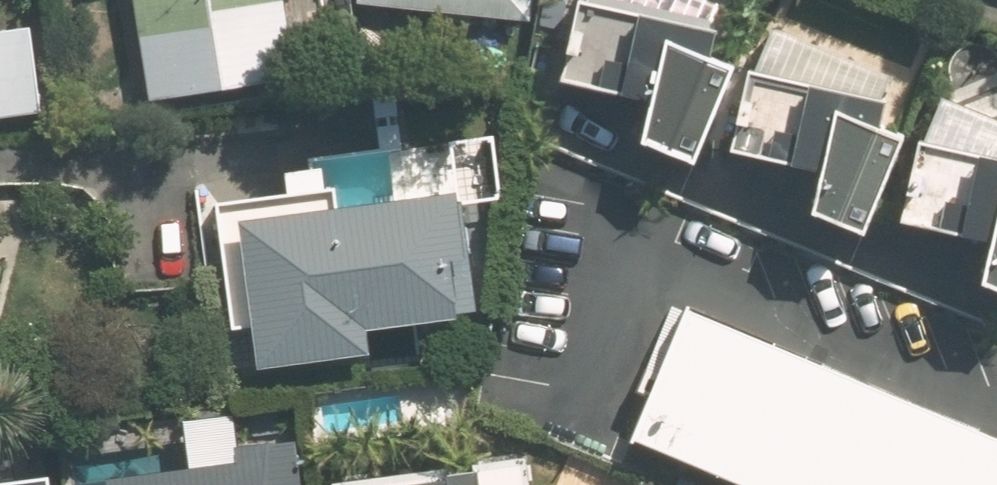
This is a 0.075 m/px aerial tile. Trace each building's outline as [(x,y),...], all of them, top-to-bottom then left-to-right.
[(148,98),(326,74),(316,0),(135,0),(148,98)] [(383,10),(467,13),(468,0),(383,0),(383,10)] [(704,0),(589,0),(588,2),(581,1),(563,80),(655,100),(647,139),(697,160),(734,69),(710,58),(716,30),(706,27),(715,5),(704,0)] [(526,16),(497,11),(491,52),(519,57),(526,16)] [(884,73),(774,28),(757,70),(748,69),(731,148),(824,168),(816,208),(866,228),(903,137),(878,126),(885,98),(875,95),(884,73)] [(39,115),(27,32),(0,36),(0,120),(39,115)] [(945,100),(928,143),(919,141),(903,221),(995,240),(987,280),(996,284),(996,122),(945,100)] [(320,190),(318,172),(281,177),(283,195),(211,204),(227,330),(254,326),(258,363),(360,349),(357,329),(471,314),(456,201),(331,217),(327,188),(320,190)] [(643,307),(628,343),(663,357),(629,441),(734,484),(996,484),(996,444),(683,313),(678,322),(643,307)] [(291,439),(232,447),(234,463),(71,484),(297,484),(291,439)] [(522,463),(470,469),(471,478),(441,483),(440,473),(347,484),(525,484),(522,463)]
